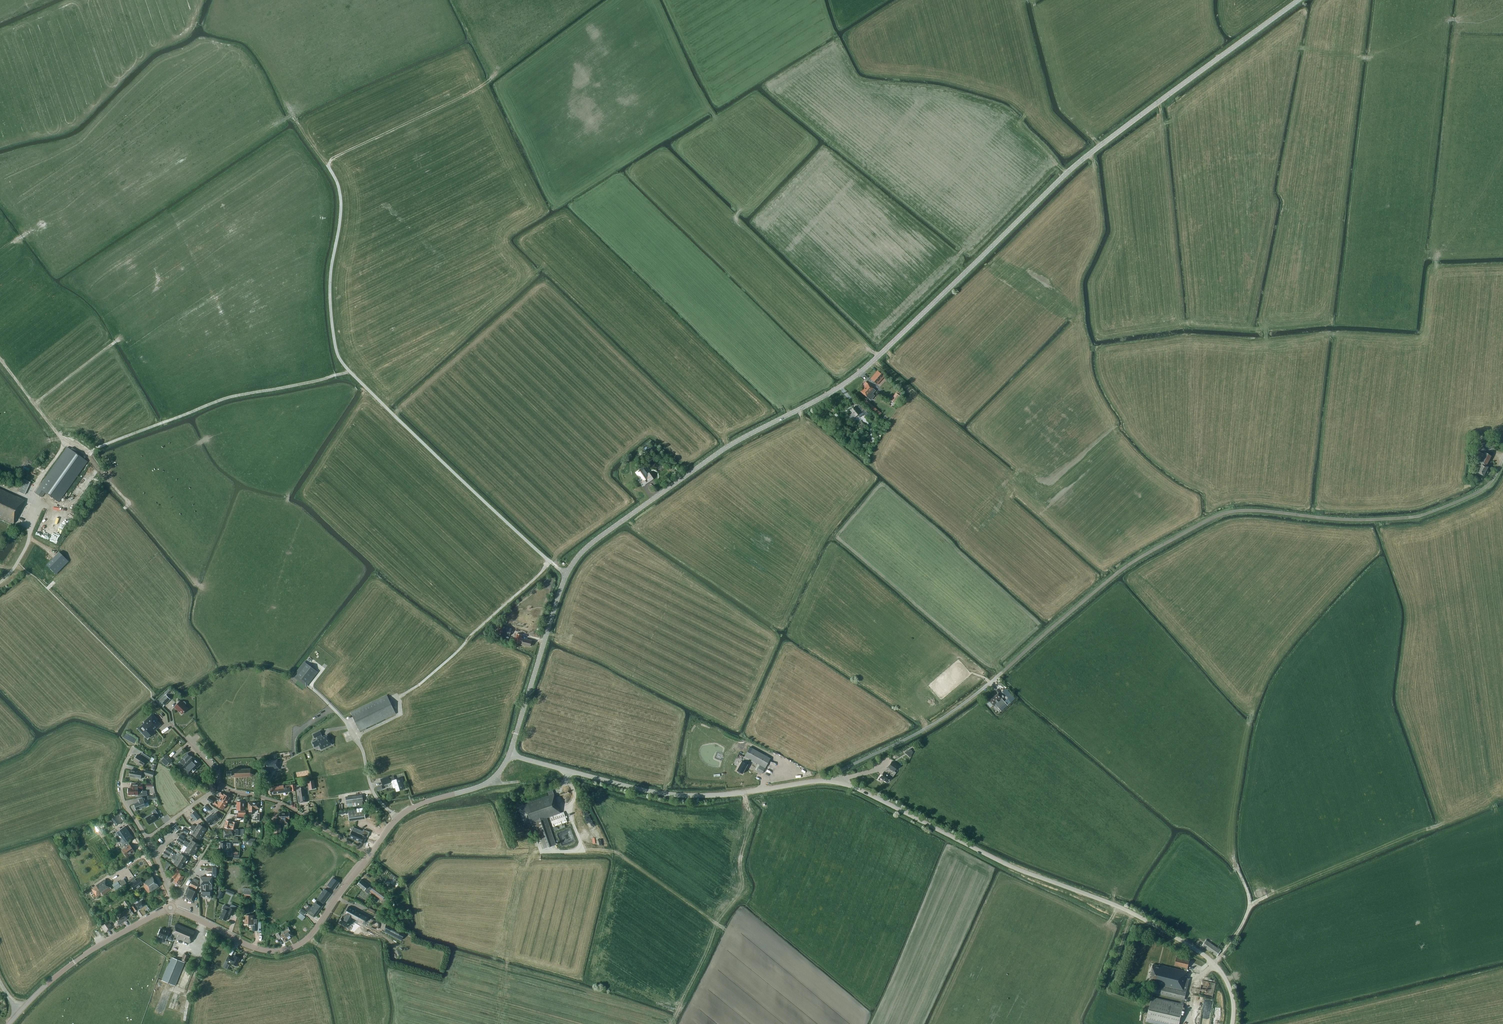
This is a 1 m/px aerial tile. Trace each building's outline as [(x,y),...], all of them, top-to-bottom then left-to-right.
[(871,379),(877,384),(884,376),(877,371),(871,379)] [(861,387),(863,388),(860,392),(866,397),(870,399),(873,395),(872,394),(875,390),(865,382),(861,387)] [(890,400),(896,404),(901,396),(895,393),(890,400)] [(850,410),(852,413),(850,414),(853,418),(858,415),(860,417),(864,414),(866,416),(868,414),(864,409),(865,409),(861,405),(857,409),(854,406),(850,410)] [(880,417),(885,422),(889,418),(883,413),(880,417)] [(1473,447),(1480,451),(1487,438),(1479,435),(1473,447)] [(42,497),(45,492),(58,502),(87,461),(67,447),(35,492),(42,497)] [(1486,466),(1491,456),(1485,452),(1484,454),(1477,451),(1470,464),(1477,467),(1479,463),(1481,464),(1477,472),(1483,476),(1488,467),(1486,466)] [(639,480),(642,486),(653,478),(649,473),(647,474),(642,468),(636,472),(640,479),(639,480)] [(17,492),(25,495),(30,482),(23,479),(17,492)] [(13,524),(24,500),(0,489),(0,518),(13,524)] [(59,552),(47,565),(55,573),(68,560),(59,552)] [(503,626),(501,633),(510,636),(511,629),(503,626)] [(514,641),(519,643),(519,644),(521,644),(530,647),(532,641),(521,638),(522,635),(516,633),(514,641)] [(307,664),(297,676),(305,682),(315,670),(307,664)] [(158,699),(156,700),(158,702),(160,701),(165,705),(170,699),(164,693),(158,699)] [(995,704),(1001,711),(1007,705),(1002,699),(998,693),(989,701),(993,706),(995,704)] [(360,731),(396,714),(387,695),(351,712),(360,731)] [(177,710),(177,709),(182,714),(187,708),(179,701),(174,707),(177,710)] [(145,723),(142,726),(139,729),(147,738),(154,732),(154,731),(160,725),(152,715),(145,722),(145,723)] [(321,749),(332,744),(327,734),(321,737),(321,735),(322,734),(320,731),(313,734),(315,738),(316,737),(317,739),(316,740),(317,740),(312,742),(314,747),(319,745),(321,749)] [(760,765),(757,771),(762,773),(770,758),(750,747),(744,756),(745,757),(742,762),(741,761),(736,770),(742,774),(748,764),(746,764),(749,759),(760,765)] [(186,761),(187,762),(181,768),(189,776),(200,765),(188,752),(182,758),(186,761)] [(143,766),(146,761),(149,762),(151,758),(142,753),(140,756),(137,755),(134,760),(143,766)] [(172,760),(167,754),(161,760),(167,766),(172,760)] [(279,769),(277,759),(264,761),(265,770),(272,769),(272,770),(279,769)] [(898,766),(892,761),(888,767),(884,773),(883,772),(879,777),(887,782),(890,777),(891,778),(896,772),(894,771),(898,766)] [(238,777),(239,777),(241,777),(242,777),(244,776),(244,777),(245,777),(245,776),(247,776),(247,777),(248,777),(248,776),(250,776),(250,777),(251,777),(251,776),(253,774),(254,775),(254,774),(253,770),(254,770),(253,770),(250,769),(250,768),(250,769),(247,769),(247,768),(247,769),(244,769),(244,768),(244,769),(241,769),(241,768),(241,769),(239,769),(238,768),(238,769),(236,769),(235,769),(233,769),(232,769),(232,771),(227,771),(227,775),(232,775),(232,777),(233,777),(235,777),(236,777),(238,777)] [(134,771),(130,770),(129,776),(133,777),(141,779),(142,772),(134,770),(134,771)] [(404,789),(402,785),(404,784),(401,778),(395,780),(393,776),(388,777),(381,779),(383,785),(390,782),(391,781),(394,787),(395,787),(396,791),(404,789)] [(307,801),(306,794),(305,794),(304,789),(304,788),(305,788),(309,787),(309,789),(315,788),(313,780),(308,781),(308,783),(304,784),(296,785),(299,803),(304,802),(307,801)] [(143,795),(142,784),(131,784),(132,787),(128,788),(128,795),(138,795),(138,796),(143,795)] [(270,787),(270,789),(270,794),(295,791),(295,784),(284,786),(284,785),(270,787)] [(523,803),(518,805),(525,825),(534,822),(543,849),(556,845),(546,818),(549,817),(554,831),(565,827),(563,823),(567,822),(563,812),(560,813),(552,790),(547,792),(549,795),(527,803),(524,805),(523,803)] [(221,796),(219,799),(226,803),(230,797),(224,793),(224,794),(221,792),(219,794),(221,796)] [(345,797),(346,804),(363,801),(362,795),(345,797)] [(134,804),(137,810),(146,806),(144,803),(146,803),(144,797),(137,799),(138,802),(134,804)] [(223,809),(226,803),(219,799),(218,798),(216,801),(215,801),(214,804),(217,805),(216,805),(223,809)] [(248,808),(249,808),(249,811),(252,811),(255,811),(255,808),(259,808),(259,802),(248,802),(248,808)] [(153,813),(146,818),(149,824),(157,819),(156,817),(158,815),(156,810),(152,812),(153,813)] [(190,815),(195,821),(200,817),(195,811),(190,815)] [(348,813),(349,820),(365,818),(364,811),(348,813)] [(211,814),(205,818),(211,825),(220,818),(216,812),(212,815),(211,814)] [(279,813),(279,823),(288,823),(287,819),(289,819),(289,813),(279,813)] [(122,822),(117,815),(111,819),(116,826),(122,822)] [(224,827),(235,829),(237,823),(226,820),(224,827)] [(172,827),(176,832),(180,829),(176,824),(172,827)] [(192,824),(191,827),(203,834),(206,829),(198,824),(196,827),(192,824)] [(125,826),(115,833),(123,845),(124,845),(126,847),(122,850),(126,856),(130,853),(132,855),(135,853),(134,851),(127,842),(133,838),(125,826)] [(200,839),(203,834),(191,827),(190,828),(194,831),(192,834),(200,839)] [(363,830),(362,833),(353,829),(349,837),(359,841),(364,843),(366,836),(367,837),(369,832),(363,830)] [(186,841),(184,843),(196,850),(200,845),(191,840),(190,843),(186,841)] [(193,855),(196,850),(184,843),(183,845),(187,847),(185,850),(193,855)] [(220,854),(230,854),(230,843),(220,843),(220,854)] [(172,852),(171,854),(173,856),(185,863),(186,863),(188,861),(187,860),(188,858),(180,853),(178,852),(177,852),(176,855),(174,854),(175,853),(172,851),(172,852)] [(173,856),(171,858),(175,860),(173,864),(181,869),(185,863),(173,856)] [(173,881),(179,885),(182,880),(181,880),(184,876),(179,873),(181,870),(177,867),(172,876),(175,879),(173,881)] [(136,880),(135,879),(129,883),(134,890),(142,885),(142,886),(144,885),(144,886),(143,886),(148,893),(159,886),(152,877),(145,882),(141,877),(136,880)] [(201,890),(201,896),(211,896),(211,890),(209,890),(209,889),(212,889),(212,877),(200,877),(200,884),(201,884),(201,890)] [(196,888),(196,889),(198,884),(197,884),(199,880),(194,878),(190,885),(189,885),(186,892),(184,897),(193,901),(197,892),(194,891),(196,888)] [(327,885),(334,889),(339,882),(333,878),(327,885)] [(103,895),(111,889),(105,879),(95,885),(96,886),(91,889),(97,897),(102,893),(103,895)] [(366,883),(365,883),(361,880),(357,884),(362,888),(361,888),(364,890),(368,893),(369,891),(372,888),(368,885),(366,883)] [(112,885),(116,890),(121,887),(118,882),(118,881),(112,885)] [(372,888),(369,891),(382,900),(387,894),(374,885),(372,888)] [(305,910),(308,912),(315,917),(323,905),(322,905),(331,893),(324,889),(316,900),(311,907),(309,905),(305,910)] [(138,909),(145,905),(142,900),(135,905),(134,904),(131,906),(135,911),(138,909)] [(222,908),(224,909),(220,918),(226,920),(229,914),(233,915),(235,910),(224,905),(222,908)] [(349,907),(343,917),(342,916),(339,923),(347,927),(350,921),(350,920),(352,917),(359,921),(363,914),(349,907)] [(123,913),(114,919),(118,925),(127,918),(126,917),(131,914),(127,909),(123,912),(123,913)] [(253,924),(253,930),(257,930),(257,921),(257,919),(254,919),(254,915),(245,915),(245,919),(244,919),(244,924),(253,924)] [(106,932),(112,927),(109,922),(102,926),(106,932)] [(405,932),(386,922),(386,923),(389,924),(385,931),(384,931),(384,932),(401,940),(405,932)] [(160,940),(161,941),(163,943),(165,942),(166,940),(167,939),(170,940),(170,939),(173,940),(174,937),(190,944),(195,931),(176,924),(172,934),(169,932),(161,928),(157,936),(161,937),(160,940)] [(280,935),(285,942),(289,940),(288,939),(293,936),(288,928),(283,932),(283,933),(280,935)] [(1221,951),(1206,940),(1201,947),(1203,949),(1204,948),(1217,957),(1221,951)] [(226,961),(230,963),(230,964),(236,967),(240,959),(239,958),(238,957),(237,957),(234,956),(233,958),(232,958),(232,957),(229,955),(226,961)] [(171,957),(161,980),(174,986),(184,963),(171,957)] [(1189,982),(1186,981),(1187,977),(1186,977),(1190,961),(1177,958),(1175,966),(1186,968),(1185,971),(1160,965),(1159,966),(1153,965),(1149,982),(1155,983),(1153,993),(1182,1000),(1181,1005),(1152,999),(1147,1022),(1157,1023),(1180,1023),(1189,982)]
